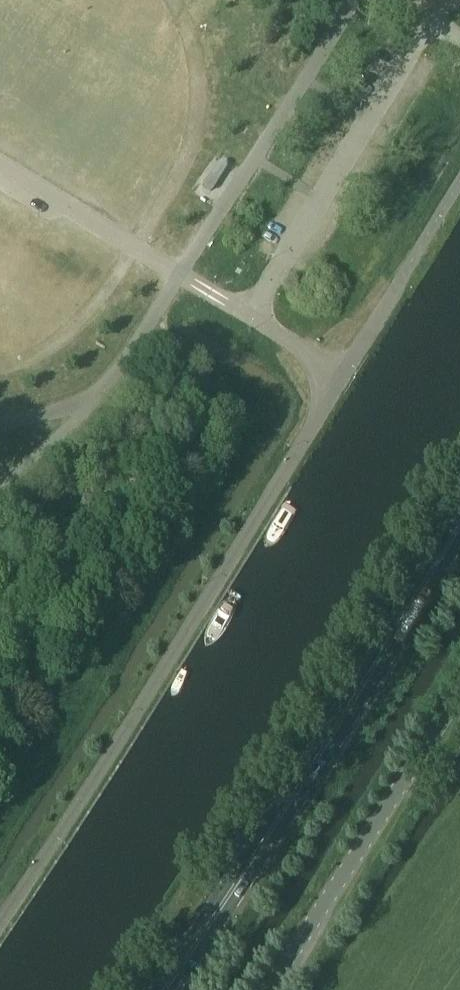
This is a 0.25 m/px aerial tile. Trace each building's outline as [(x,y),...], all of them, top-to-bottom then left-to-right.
[(221,175),(223,171),(219,168),(216,171),(216,172),(212,177),(211,176),(203,187),(211,192),(218,181),(217,180),(221,175)]
